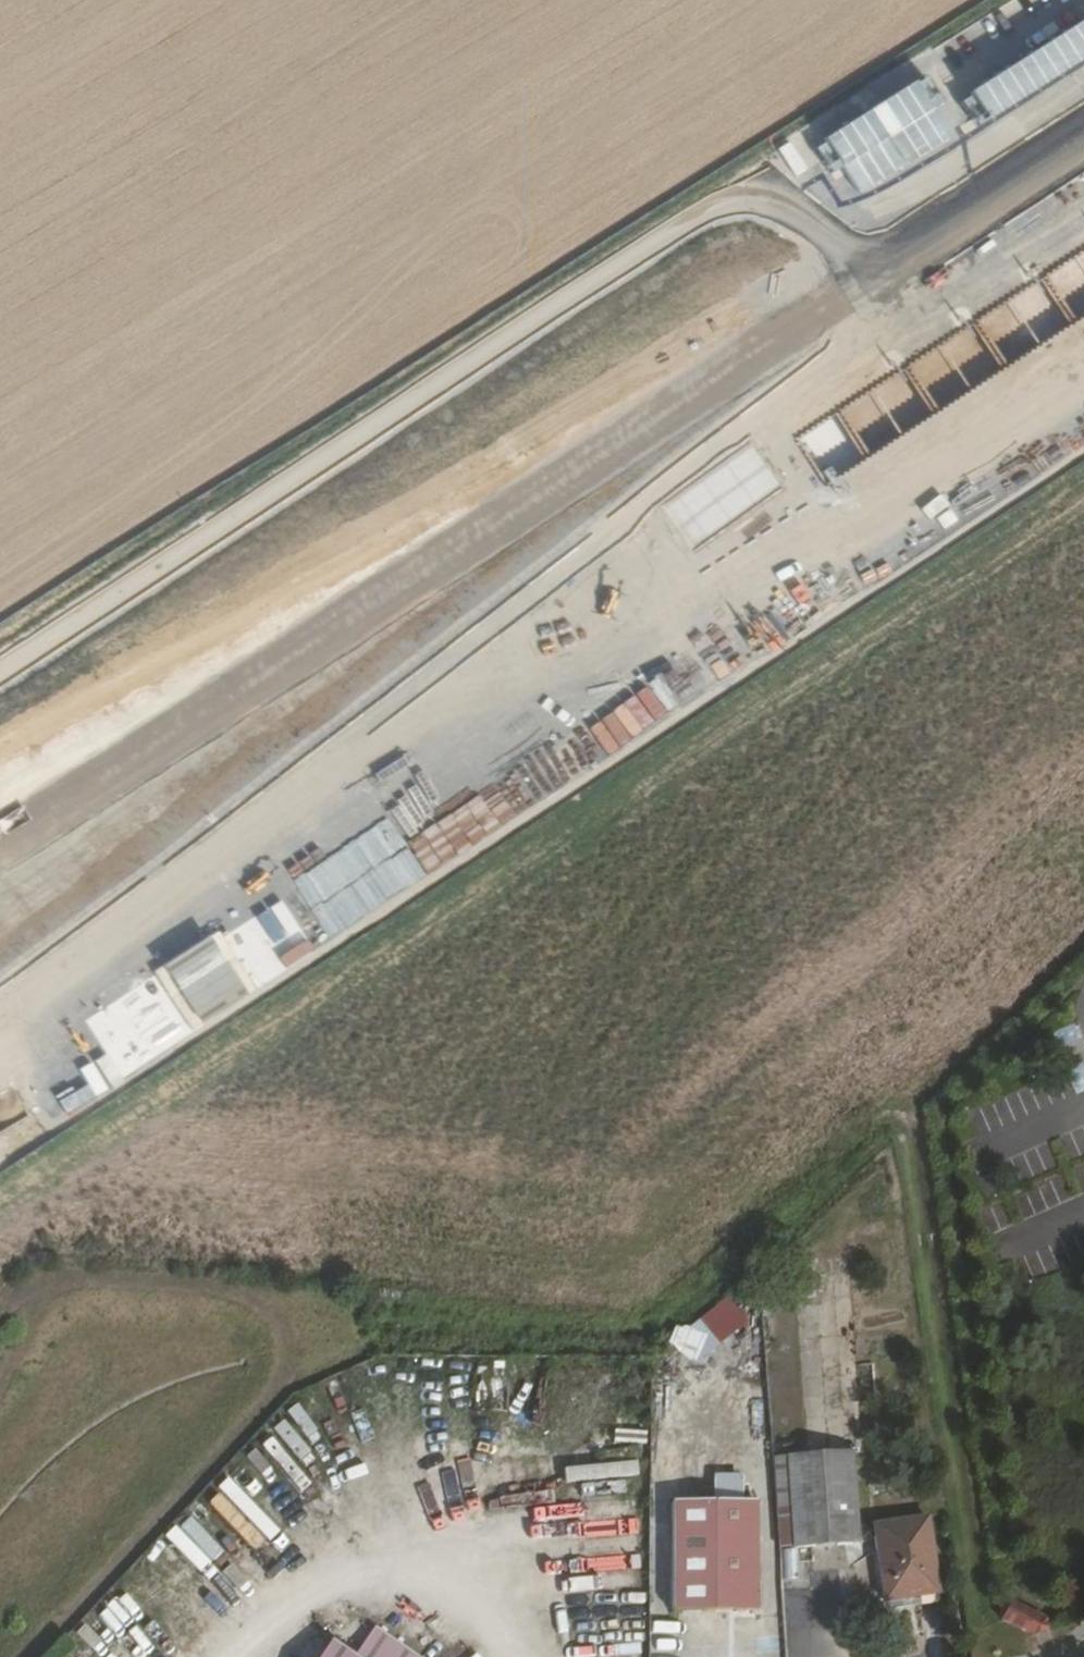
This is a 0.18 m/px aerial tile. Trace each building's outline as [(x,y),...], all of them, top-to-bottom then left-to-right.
[(730,1300),(646,1355),(664,1382),(748,1327),(730,1300)] [(854,1453),(774,1459),(780,1548),(859,1543),(854,1453)] [(227,1477),(218,1486),(266,1539),(275,1530),(227,1477)] [(758,1498),(670,1498),(670,1608),(757,1607),(758,1498)] [(939,1592),(928,1516),(874,1523),(885,1600),(898,1598),(939,1592)] [(798,1577),(797,1552),(784,1552),(785,1577),(798,1577)] [(939,1592),(898,1598),(899,1606),(940,1601),(939,1592)] [(996,1601),(999,1619),(1028,1631),(1044,1623),(1039,1613),(1007,1599),(996,1601)] [(375,1626),(354,1656),(422,1656),(375,1626)] [(318,1656),(350,1656),(329,1642),(318,1656)]
